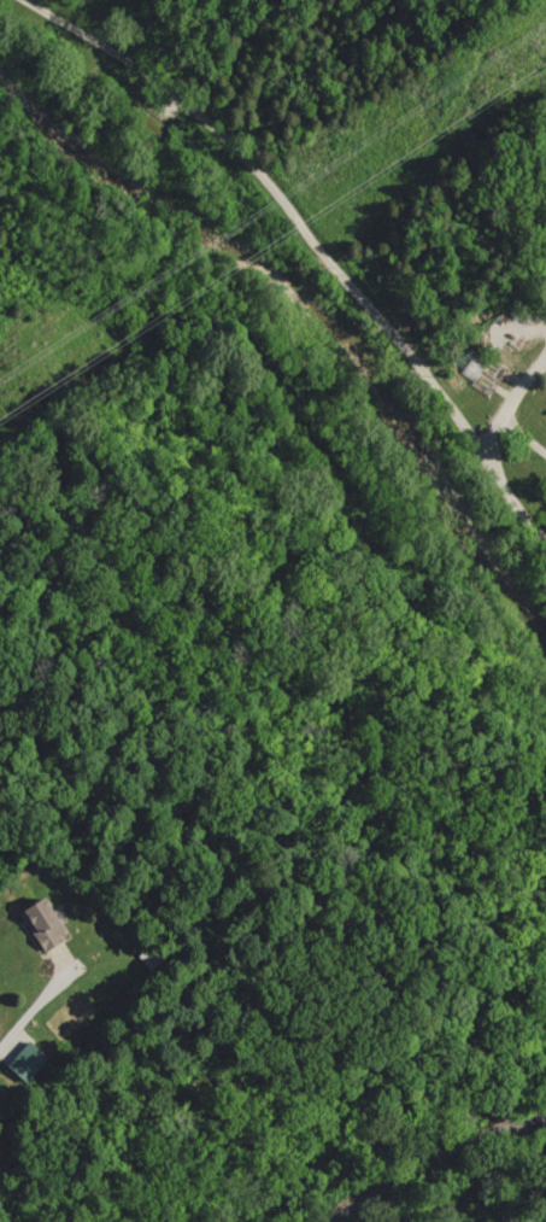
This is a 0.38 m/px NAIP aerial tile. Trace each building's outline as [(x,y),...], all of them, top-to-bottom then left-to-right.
[(47,953),(76,936),(53,896),(24,913),(47,953)] [(33,1084),(56,1059),(37,1041),(13,1066),(33,1084)]
